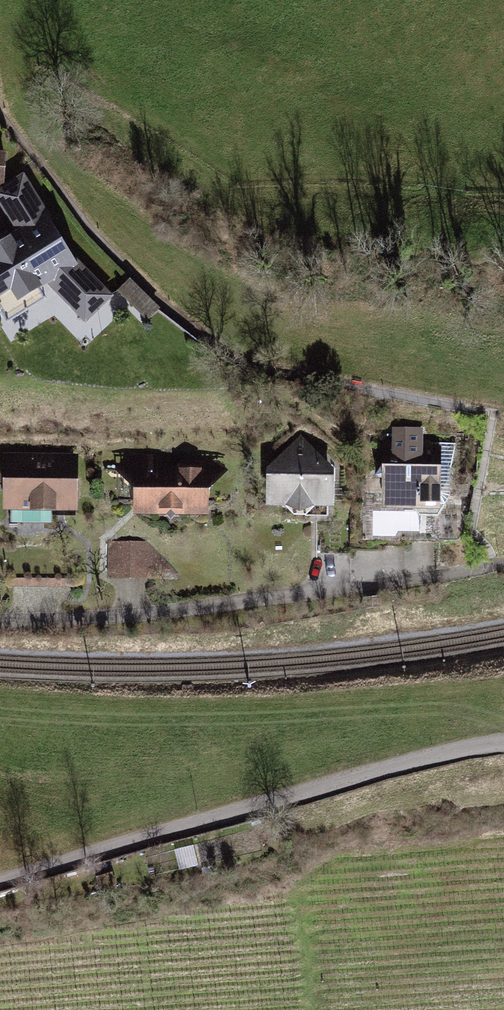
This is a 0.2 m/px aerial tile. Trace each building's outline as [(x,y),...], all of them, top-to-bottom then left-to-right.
[(0,247),(0,314),(47,285),(87,323),(115,295),(73,257),(26,177),(0,192),(0,209),(17,237),(0,247)] [(118,294),(147,325),(161,312),(132,281),(118,294)] [(395,442),(382,441),(381,509),(443,511),(445,432),(395,431),(395,442)] [(334,468),(301,437),(267,467),(266,502),(285,503),(295,514),(305,514),(316,502),(333,503),(334,468)] [(3,453),(2,507),(74,508),(75,454),(3,453)] [(134,512),(204,511),(204,461),(182,461),(182,466),(168,466),(153,456),(128,456),(115,469),(134,485),(134,512)] [(144,543),(110,544),(110,574),(170,574),(144,543)] [(17,564),(17,586),(77,586),(76,564),(17,564)] [(246,616),(231,617),(232,627),(247,626),(246,616)]
